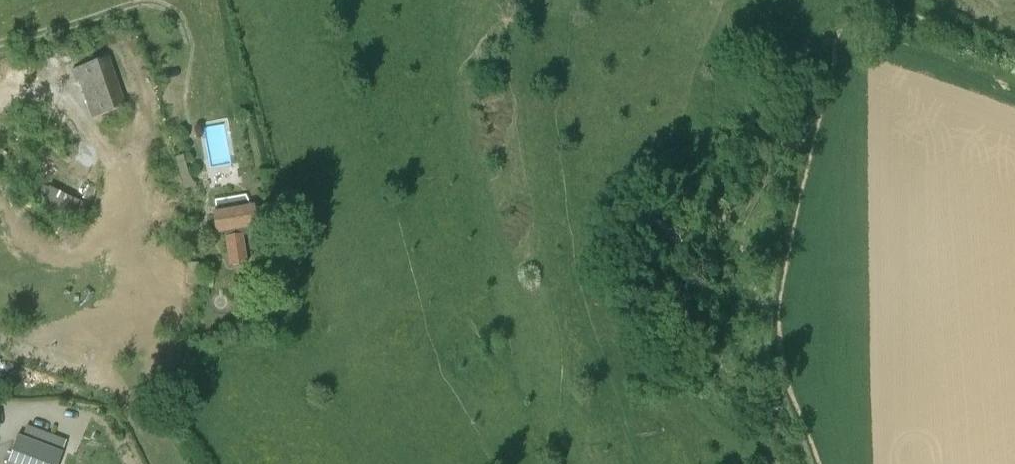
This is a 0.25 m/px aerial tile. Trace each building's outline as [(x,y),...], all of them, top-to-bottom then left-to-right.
[(124,108),(107,58),(72,70),(76,83),(84,81),(97,117),(124,108)] [(256,233),(252,206),(213,213),(216,232),(224,231),(229,266),(246,263),(242,235),(256,233)] [(21,438),(17,436),(6,463),(58,463),(62,454),(54,450),(59,438),(26,425),(21,438)]
